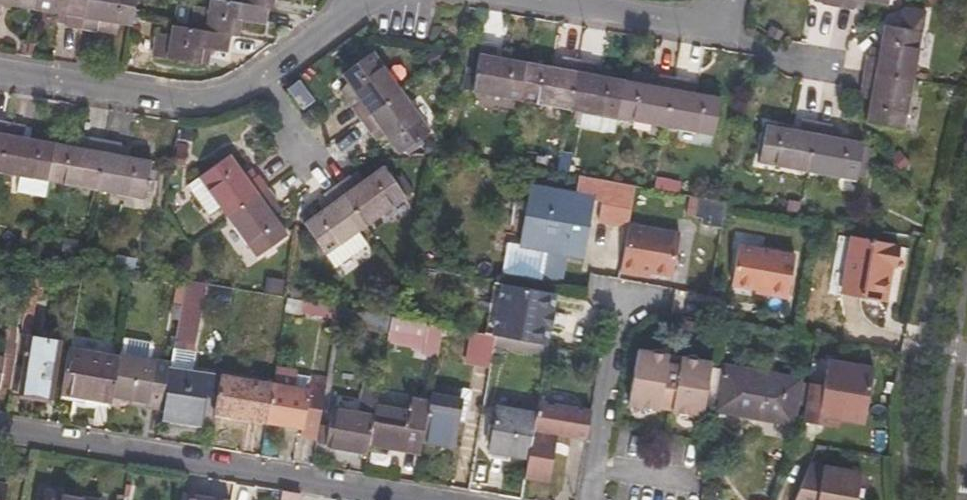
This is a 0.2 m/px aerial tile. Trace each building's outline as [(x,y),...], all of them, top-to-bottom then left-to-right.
[(33,15),(36,0),(0,0),(0,9),(33,15)] [(33,15),(44,17),(56,19),(55,31),(80,34),(85,0),(36,0),(33,15)] [(80,34),(107,38),(109,27),(122,30),(127,0),(85,0),(80,34)] [(217,3),(260,12),(263,13),(266,0),(217,0),(217,3)] [(857,3),(882,7),(883,0),(815,0),(814,6),(847,12),(850,2),(857,3)] [(202,1),(200,12),(187,9),(183,32),(220,39),(228,40),(230,24),(257,29),(260,12),(217,3),(202,1)] [(855,14),(857,3),(850,2),(847,12),(855,14)] [(42,29),(55,31),(56,19),(44,17),(42,29)] [(779,42),(784,33),(772,26),(767,35),(779,42)] [(879,27),(874,49),(872,60),(862,58),(857,89),(868,93),(867,101),(862,124),(901,130),(917,34),(879,27)] [(220,39),(183,32),(164,28),(161,40),(149,38),(145,59),(190,68),(194,52),(217,56),(220,39)] [(487,57),(488,49),(474,47),(466,96),(521,105),(527,65),(487,57)] [(872,60),(874,49),(864,48),(862,58),(872,60)] [(343,110),(354,125),(397,94),(366,53),(333,78),(347,96),(353,103),(343,110)] [(540,57),(538,67),(549,69),(551,59),(540,57)] [(538,67),(527,65),(521,105),(568,113),(576,64),(551,59),(549,69),(538,67)] [(585,65),(576,64),(568,113),(575,114),(610,120),(614,121),(619,81),(592,76),(583,75),(585,65)] [(583,75),(592,76),(593,67),(585,65),(583,75)] [(649,85),(619,81),(614,121),(663,129),(671,79),(651,76),(649,85)] [(671,79),(663,129),(707,136),(715,96),(692,93),(684,92),(686,82),(671,79)] [(684,92),(692,93),(694,83),(686,82),(684,92)] [(855,99),(867,101),(868,93),(857,89),(855,99)] [(354,125),(365,139),(375,133),(381,141),(393,157),(426,133),(397,94),(354,125)] [(353,103),(347,96),(338,103),(343,110),(353,103)] [(608,135),(610,120),(575,114),(573,128),(608,135)] [(824,138),(826,127),(793,122),(791,133),(760,127),(754,165),(846,181),(846,174),(858,176),(862,146),(855,145),(856,142),(834,139),(824,138)] [(2,127),(0,144),(0,176),(47,184),(53,146),(26,141),(16,139),(17,130),(2,127)] [(836,129),(826,127),(824,138),(834,139),(836,129)] [(28,131),(17,130),(16,139),(26,141),(28,131)] [(370,146),(381,141),(375,133),(365,139),(370,146)] [(78,150),(79,139),(70,137),(67,148),(78,150)] [(97,142),(79,139),(78,150),(67,148),(53,146),(47,184),(88,192),(97,142)] [(556,168),(560,143),(546,141),(542,165),(556,168)] [(114,145),(97,142),(88,192),(139,200),(145,162),(123,158),(112,156),(114,145)] [(112,156),(123,158),(124,146),(114,145),(112,156)] [(902,173),(911,165),(899,152),(891,159),(902,173)] [(569,172),(573,155),(561,153),(558,171),(569,172)] [(219,219),(259,190),(249,176),(240,182),(234,173),(223,158),(192,180),(213,210),(219,219)] [(242,167),(234,173),(240,182),(249,176),(242,167)] [(350,188),(342,179),(331,187),(360,228),(400,199),(377,169),(356,183),(350,188)] [(350,188),(356,183),(350,174),(342,179),(350,188)] [(679,192),(681,182),(656,177),(654,187),(679,192)] [(628,225),(635,188),(579,179),(576,197),(604,203),(600,222),(628,226),(628,225)] [(213,210),(192,180),(181,187),(203,217),(213,210)] [(360,228),(331,187),(315,198),(323,208),(314,214),(296,226),(320,256),(352,233),(360,228)] [(219,219),(248,260),(280,237),(266,218),(260,209),(269,203),(259,190),(219,219)] [(521,190),(511,242),(511,243),(559,251),(573,254),(583,201),(521,190)] [(307,204),(314,214),(323,208),(315,198),(307,204)] [(701,226),(722,230),(726,204),(699,199),(695,219),(702,220),(701,226)] [(260,209),(266,218),(275,211),(269,203),(260,209)] [(682,233),(628,225),(628,226),(620,272),(634,275),(636,270),(650,272),(674,276),(682,233)] [(362,246),(352,233),(320,256),(329,270),(362,246)] [(897,269),(901,246),(852,237),(842,291),(888,300),(894,268),(897,269)] [(511,243),(511,242),(500,240),(494,269),(552,281),(559,251),(511,243)] [(789,295),(796,257),(739,247),(731,285),(789,295)] [(135,270),(137,259),(118,255),(116,265),(135,270)] [(20,336),(10,390),(52,397),(62,343),(33,337),(41,296),(45,296),(50,270),(34,266),(20,336)] [(282,296),(285,280),(267,277),(264,293),(282,296)] [(195,349),(206,284),(187,280),(175,345),(195,349)] [(305,295),(306,288),(291,285),(289,298),(325,305),(326,299),(305,295)] [(553,293),(509,286),(499,338),(544,346),(547,328),(550,312),(553,293)] [(331,317),(333,308),(305,303),(303,313),(331,317)] [(368,328),(370,316),(340,309),(337,322),(368,328)] [(560,313),(550,312),(547,328),(557,330),(560,313)] [(443,328),(391,319),(386,348),(422,354),(438,357),(443,328)] [(10,390),(20,336),(10,333),(5,358),(0,357),(1,347),(0,347),(0,388),(10,390)] [(496,337),(475,333),(469,363),(491,367),(494,347),(496,337)] [(499,338),(496,337),(494,347),(547,357),(549,347),(544,346),(499,338)] [(62,394),(113,402),(114,394),(121,360),(70,350),(62,394)] [(708,376),(710,364),(680,358),(679,366),(667,364),(667,356),(637,351),(635,363),(708,376)] [(148,406),(163,408),(167,387),(170,367),(171,363),(122,353),(121,360),(114,394),(133,398),(149,400),(148,406)] [(808,383),(802,421),(837,427),(838,418),(863,422),(873,368),(827,360),(823,385),(808,383)] [(670,413),(700,418),(708,376),(635,363),(627,405),(657,410),(658,401),(672,404),(670,413)] [(207,395),(218,396),(221,376),(170,367),(167,387),(169,388),(164,417),(202,423),(207,395)] [(719,378),(798,393),(800,381),(721,367),(719,378)] [(267,421),(273,384),(222,374),(221,376),(218,396),(215,411),(267,421)] [(315,440),(327,380),(307,376),(305,390),(273,384),(267,421),(298,427),(297,437),(315,440)] [(792,425),(798,393),(719,378),(714,411),(792,425)] [(432,387),(430,399),(423,435),(454,440),(460,413),(468,414),(472,394),(432,387)] [(410,408),(376,402),(367,451),(385,453),(386,447),(420,453),(423,435),(430,399),(412,396),(410,408)] [(132,403),(148,406),(149,400),(133,398),(132,403)] [(367,451),(376,402),(363,398),(359,415),(332,410),(326,445),(367,452),(367,451)] [(528,459),(525,476),(548,480),(556,440),(554,440),(554,437),(585,443),(591,417),(538,407),(536,417),(528,459)] [(528,459),(536,417),(497,410),(490,451),(528,459)] [(809,463),(793,499),(856,499),(860,472),(809,463)] [(42,491),(41,499),(93,499),(42,491)] [(297,494),(279,491),(278,496),(278,499),(296,499),(297,494)]
